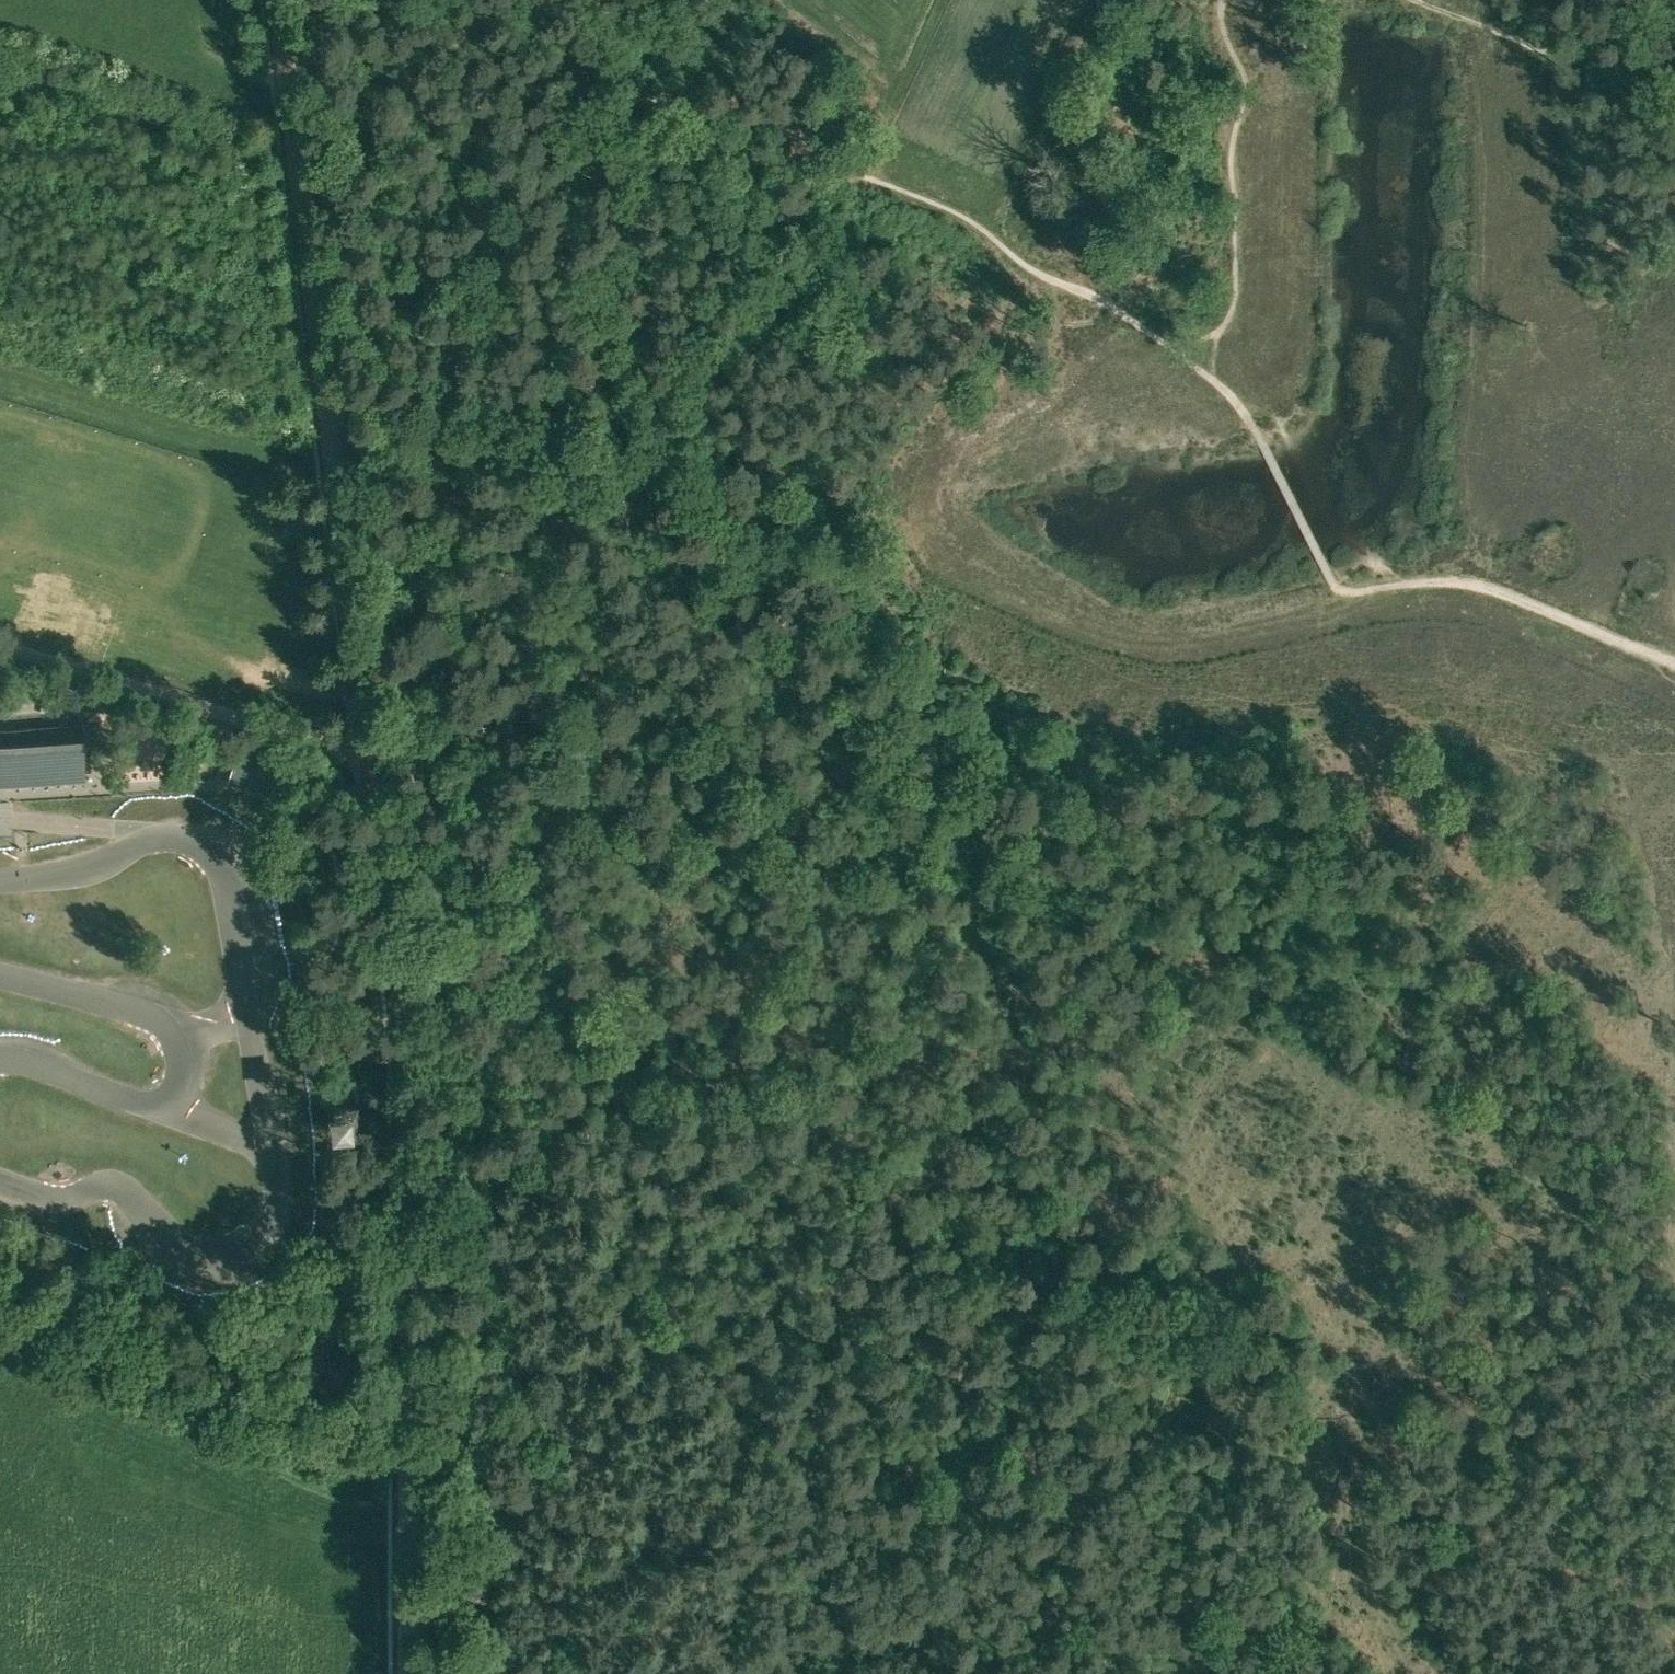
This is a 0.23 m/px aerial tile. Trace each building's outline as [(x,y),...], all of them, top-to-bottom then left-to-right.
[(1671,623),(1657,628),(1661,641),(1674,637),(1671,623)] [(79,768),(76,724),(0,729),(0,773),(79,768)] [(261,792),(293,802),(304,756),(268,746),(262,767),(236,760),(229,782),(261,792)] [(349,788),(338,778),(331,786),(342,796),(349,788)] [(346,1102),(345,1076),(330,1077),(331,1102),(346,1102)]
